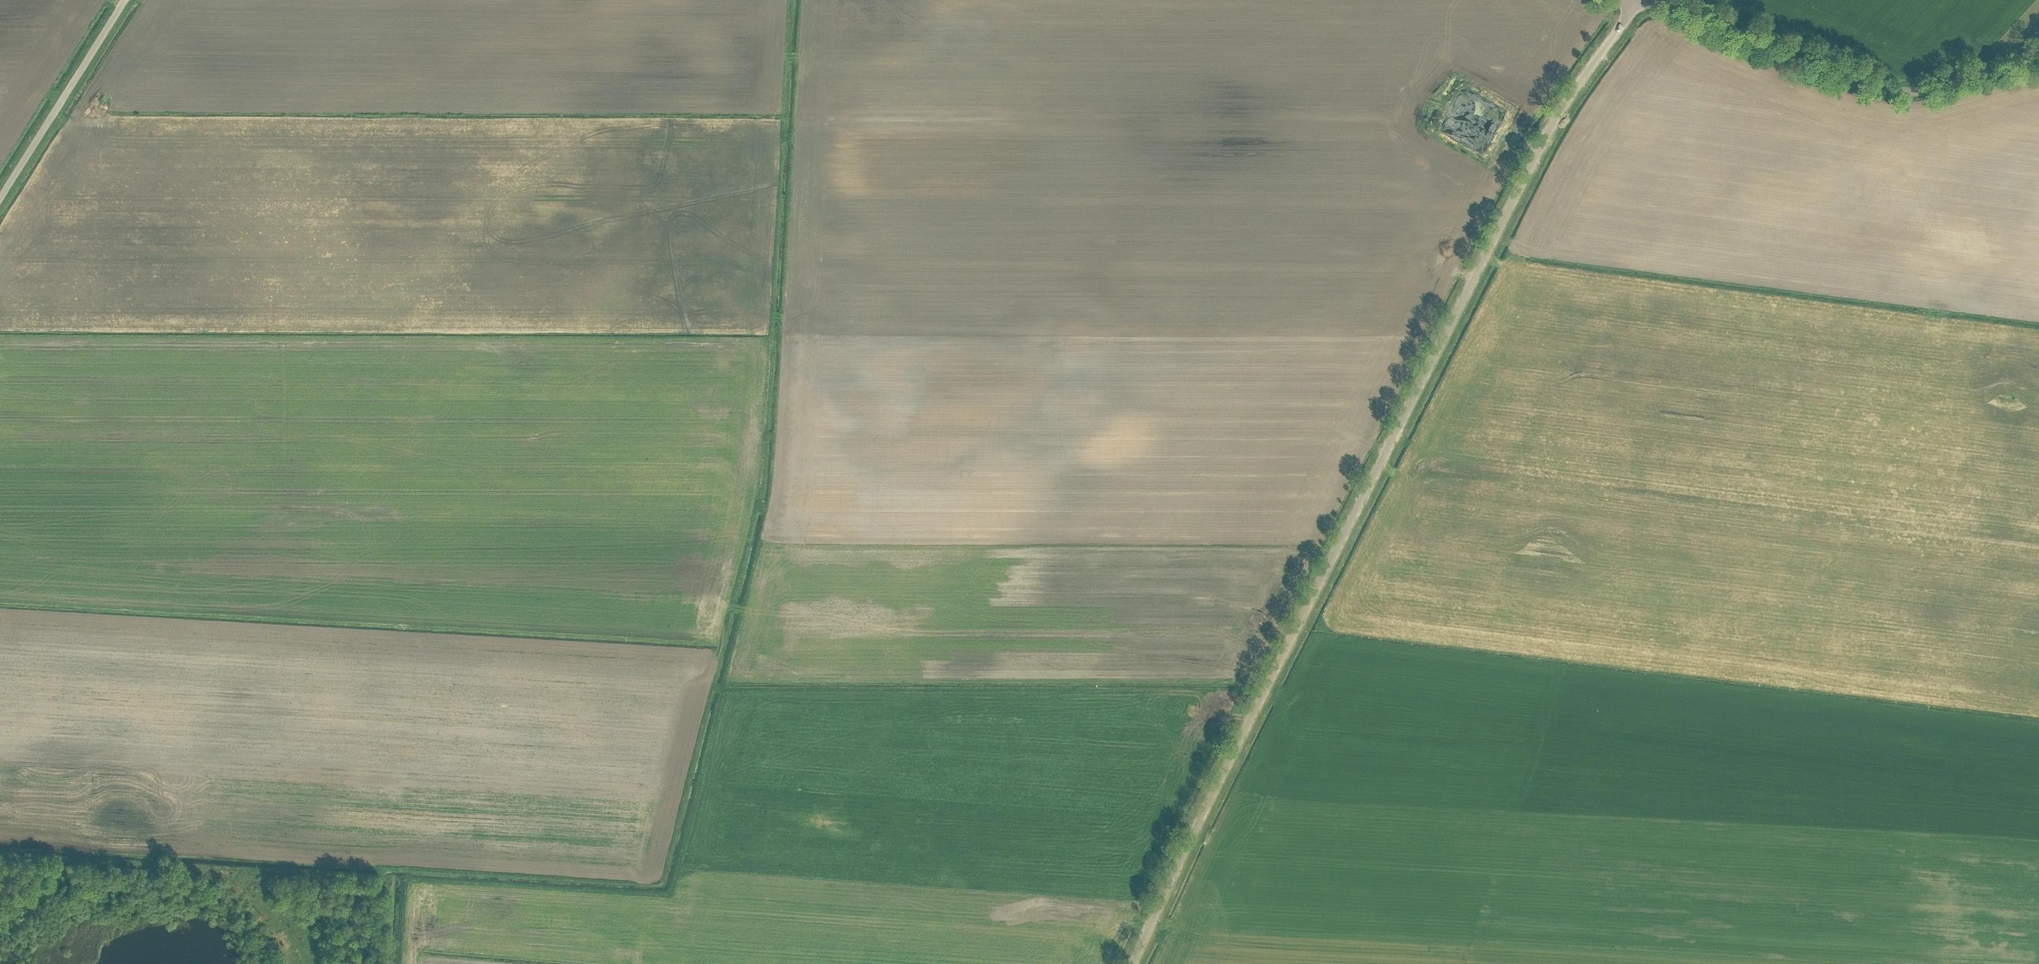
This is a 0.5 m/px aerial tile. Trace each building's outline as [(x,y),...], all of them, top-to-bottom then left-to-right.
[(1437,113),(1429,128),(1461,145),(1467,133),(1468,133),(1471,128),(1465,124),(1463,128),(1455,124),(1459,118),(1451,113),(1448,119),(1437,113)]
